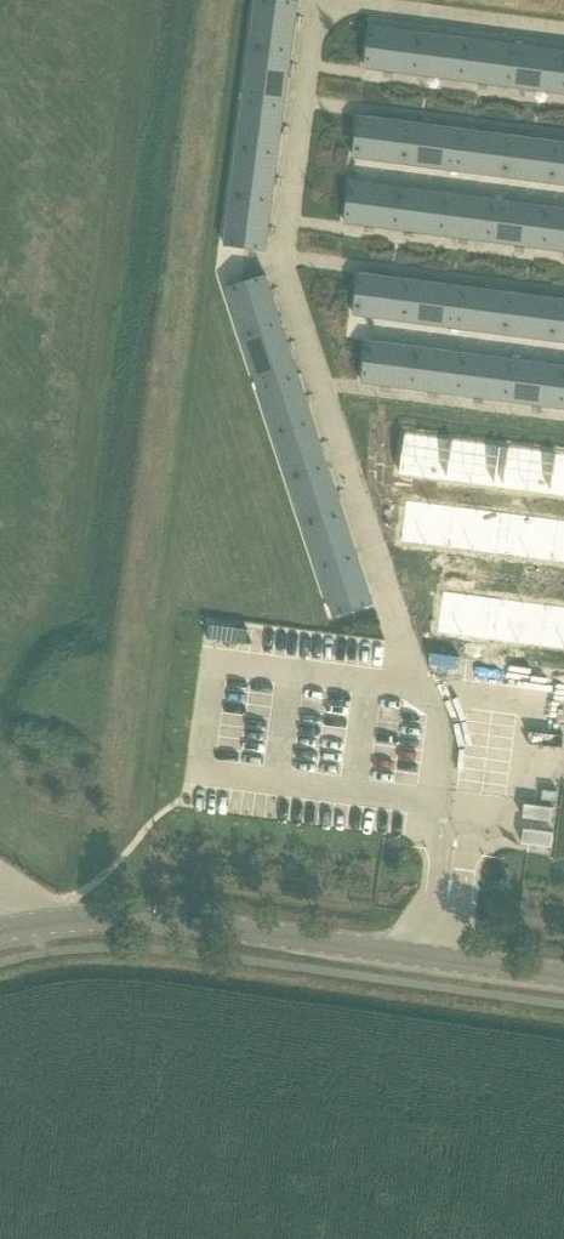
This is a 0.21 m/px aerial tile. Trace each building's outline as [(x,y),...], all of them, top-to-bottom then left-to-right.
[(252,45),(293,51),(299,2),(284,0),(258,0),(252,45)] [(415,75),(420,34),(372,27),(366,69),(415,75)] [(462,81),(467,40),(420,34),(415,75),(462,81)] [(509,87),(514,46),(467,40),(462,81),(509,87)] [(287,98),(293,51),(252,45),(246,92),(287,98)] [(514,46),(509,87),(520,89),(525,47),(514,46)] [(525,47),(520,89),(563,94),(563,52),(525,47)] [(244,103),(285,109),(287,98),(246,92),(244,103)] [(279,156),(285,109),(244,103),(238,150),(279,156)] [(404,165),(409,124),(360,117),(355,159),(404,165)] [(404,165),(451,171),(456,130),(409,124),(404,165)] [(456,130),(451,171),(462,172),(467,131),(456,130)] [(462,172),(509,179),(514,137),(467,131),(462,172)] [(561,143),(514,137),(509,179),(555,185),(561,143)] [(555,185),(563,186),(563,144),(561,143),(555,185)] [(273,203),(279,156),(238,150),(232,197),(273,203)] [(346,223),(395,230),(400,189),(352,182),(346,223)] [(395,230),(442,236),(447,195),(400,189),(395,230)] [(489,242),(494,201),(447,195),(442,236),(489,242)] [(267,251),(273,203),(232,197),(226,246),(267,251)] [(494,201),(489,242),(500,244),(505,202),(494,201)] [(505,202),(500,244),(547,250),(552,208),(505,202)] [(547,250),(563,252),(563,210),(552,208),(547,250)] [(355,316),(404,322),(409,281),(360,275),(355,316)] [(242,335),(282,322),(267,276),(227,289),(242,335)] [(451,328),(456,287),(409,281),(404,322),(451,328)] [(451,328),(462,330),(467,289),(456,287),(451,328)] [(514,295),(467,289),(462,330),(509,336),(514,295)] [(556,342),(561,301),(514,295),(509,336),(556,342)] [(556,342),(563,343),(563,301),(561,301),(556,342)] [(242,335),(257,380),(296,367),(282,322),(242,335)] [(363,383),(412,390),(417,348),(369,342),(363,383)] [(464,354),(417,348),(412,390),(459,396),(464,354)] [(511,361),(464,354),(459,396),(506,402),(511,361)] [(517,403),(522,362),(511,361),(506,402),(517,403)] [(517,403),(563,409),(563,407),(563,367),(522,362),(517,403)] [(300,378),(296,367),(257,380),(260,391),(300,378)] [(275,436),(315,423),(300,378),(260,391),(275,436)] [(329,468),(315,423),(275,436),(290,481),(329,468)] [(344,513),(329,468),(290,481),(304,526),(344,513)] [(374,605),(344,513),(304,526),(334,618),(374,605)] [(248,630),(210,625),(208,639),(246,644),(248,630)]
